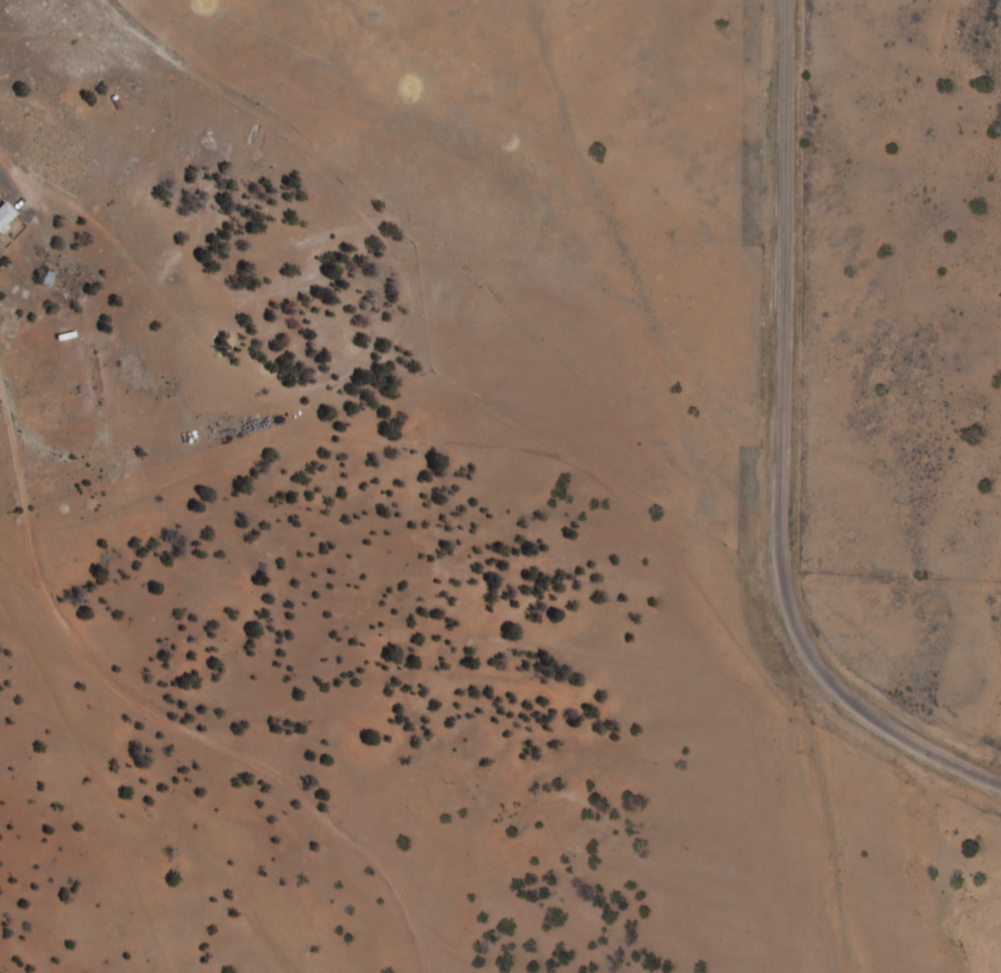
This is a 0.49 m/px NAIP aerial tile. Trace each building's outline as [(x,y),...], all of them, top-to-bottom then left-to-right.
[(2,200),(0,202),(0,232),(17,214),(2,200)]
